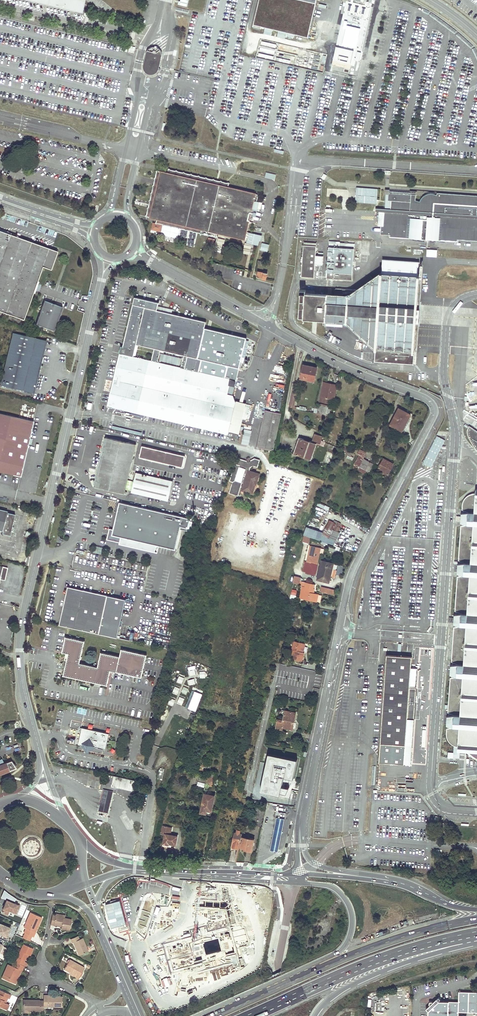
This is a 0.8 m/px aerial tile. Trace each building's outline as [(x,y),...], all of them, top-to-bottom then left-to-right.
[(82,12),(85,0),(31,0),(82,12)] [(252,23),(307,37),(315,0),(257,0),(252,23)] [(372,6),(346,1),(330,70),(357,76),(372,6)] [(324,73),(328,54),(260,39),(256,58),(324,73)] [(167,172),(157,170),(146,217),(156,219),(156,222),(218,237),(219,234),(245,240),(246,239),(248,239),(247,243),(258,245),(260,236),(247,233),(251,215),(256,216),(258,208),(260,208),(262,202),(255,200),(256,193),(229,187),(230,183),(168,169),(167,172)] [(377,189),(356,187),(355,202),(376,204),(377,189)] [(436,194),(437,192),(385,188),(384,208),(376,208),(376,210),(384,211),(387,211),(387,208),(390,209),(390,200),(387,200),(388,192),(415,194),(415,199),(419,200),(419,199),(420,199),(420,198),(421,197),(421,196),(422,196),(422,195),(423,195),(424,194),(425,194),(426,193),(427,193),(428,192),(429,192),(430,192),(431,192),(432,192),(432,193),(433,193),(434,193),(435,193),(435,194),(436,194)] [(388,192),(387,200),(390,200),(390,209),(387,208),(387,211),(384,211),(383,225),(380,225),(380,233),(389,234),(389,236),(457,241),(457,239),(476,240),(476,195),(437,192),(436,194),(435,194),(435,193),(434,193),(433,193),(432,193),(432,192),(431,192),(430,192),(429,192),(428,192),(427,193),(426,193),(425,194),(424,194),(423,195),(422,195),(422,196),(421,196),(421,197),(420,198),(420,199),(419,199),(419,200),(415,199),(415,194),(388,192)] [(3,313),(23,320),(43,267),(51,270),(57,252),(0,231),(0,312),(3,313)] [(270,244),(263,242),(261,249),(268,251),(270,244)] [(312,277),(314,245),(301,244),(299,276),(312,277)] [(353,248),(328,246),(326,278),(351,280),(353,248)] [(304,293),(304,289),(298,289),(298,293),(296,318),(323,320),(323,321),(324,321),(324,320),(333,321),(333,322),(334,322),(334,321),(343,322),(344,322),(344,323),(345,323),(345,322),(352,328),(352,329),(353,329),(359,335),(359,336),(360,336),(360,335),(366,342),(366,343),(367,343),(367,342),(373,348),(373,349),(372,361),(411,364),(412,352),(413,352),(413,350),(414,338),(415,338),(416,326),(418,301),(417,301),(418,289),(418,277),(418,275),(416,275),(416,277),(408,276),(407,276),(398,276),(398,275),(398,276),(389,275),(389,274),(388,274),(388,275),(380,274),(381,273),(378,272),(378,274),(372,279),(372,278),(371,278),(371,279),(368,275),(362,282),(364,284),(363,284),(363,285),(355,290),(333,288),(333,295),(329,295),(330,288),(326,288),(325,294),(304,293)] [(158,301),(134,296),(132,303),(145,306),(157,309),(158,301)] [(36,324),(54,331),(63,307),(44,301),(36,324)] [(145,306),(132,303),(123,345),(121,345),(119,352),(133,356),(136,343),(145,306)] [(157,309),(145,306),(136,343),(154,348),(161,349),(184,354),(197,357),(204,328),(206,320),(187,316),(157,309)] [(204,328),(197,357),(202,359),(228,365),(239,368),(247,338),(204,328)] [(34,393),(40,367),(46,341),(13,333),(1,385),(34,393)] [(161,349),(154,348),(151,359),(158,361),(161,349)] [(133,356),(119,352),(113,379),(234,407),(235,401),(236,401),(233,394),(228,393),(228,391),(231,378),(226,377),(199,371),(181,367),(158,361),(151,359),(133,356)] [(197,357),(184,354),(181,367),(199,371),(202,359),(197,357)] [(318,366),(303,362),(299,378),(315,381),(318,366)] [(239,368),(228,365),(226,377),(231,378),(237,380),(239,368)] [(332,373),(322,371),(320,377),(330,380),(332,373)] [(324,405),(325,402),(330,380),(320,377),(320,380),(314,403),(324,405)] [(234,407),(113,379),(107,406),(168,420),(174,422),(219,432),(227,435),(228,431),(234,407)] [(299,390),(293,389),(290,407),(305,410),(306,408),(296,406),(299,390)] [(246,404),(235,401),(234,407),(228,431),(240,433),(246,404)] [(318,412),(328,415),(330,407),(320,404),(318,412)] [(407,414),(395,408),(387,425),(398,431),(407,414)] [(281,413),(265,409),(257,448),(274,451),(281,413)] [(29,439),(33,421),(0,414),(0,472),(20,477),(28,444),(29,439)] [(219,432),(174,422),(172,431),(171,435),(195,441),(216,446),(219,432)] [(471,427),(467,424),(467,425),(466,426),(465,429),(466,432),(466,434),(468,438),(470,442),(473,445),(475,449),(476,451),(476,433),(470,428),(471,427)] [(249,446),(252,431),(244,429),(241,444),(249,446)] [(310,442),(298,438),(295,448),(297,449),(295,455),(310,460),(315,444),(319,445),(321,437),(313,434),(310,442)] [(124,494),(136,445),(105,438),(94,487),(124,494)] [(182,467),(185,456),(142,446),(139,457),(182,467)] [(247,461),(237,458),(229,481),(232,482),(229,493),(239,496),(241,491),(247,469),(249,470),(250,467),(253,465),(258,467),(260,459),(255,458),(247,461)] [(391,463),(381,458),(376,468),(386,473),(391,463)] [(368,462),(362,459),(359,466),(364,469),(368,462)] [(372,464),(368,462),(364,469),(367,471),(368,467),(370,468),(372,464)] [(242,488),(241,491),(253,494),(255,485),(257,485),(261,473),(249,470),(247,469),(242,488)] [(168,501),(172,482),(136,473),(131,492),(168,501)] [(476,487),(475,491),(473,491),(471,491),(469,492),(467,494),(465,495),(464,497),(463,499),(462,500),(462,503),(462,505),(447,719),(446,727),(446,729),(446,732),(446,735),(447,737),(448,739),(450,741),(451,742),(454,743),(455,744),(456,744),(458,744),(457,748),(459,749),(460,747),(466,748),(466,749),(467,750),(468,751),(470,753),(472,754),(474,755),(476,757),(476,487)] [(190,519),(119,502),(113,529),(112,535),(134,540),(176,550),(181,527),(188,528),(190,519)] [(327,507),(317,503),(312,515),(322,520),(327,507)] [(11,533),(10,533),(14,515),(6,513),(7,512),(0,510),(0,530),(3,531),(2,534),(10,535),(11,533)] [(331,524),(327,522),(322,535),(328,537),(334,525),(331,524)] [(335,526),(334,525),(328,537),(334,540),(337,536),(332,534),(333,532),(332,531),(335,526)] [(133,545),(134,540),(112,535),(113,529),(109,528),(107,539),(133,545)] [(302,542),(309,544),(311,538),(304,535),(302,542)] [(319,546),(313,545),(310,561),(315,561),(319,546)] [(331,562),(320,560),(317,578),(328,581),(331,562)] [(310,583),(305,581),(301,596),(306,597),(310,583)] [(126,600),(68,587),(59,625),(117,638),(126,600)] [(321,587),(320,592),(333,595),(334,590),(321,587)] [(146,655),(121,649),(119,657),(101,652),(98,667),(79,663),(84,641),(65,637),(62,652),(68,654),(63,675),(107,685),(110,670),(141,677),(146,655)] [(306,644),(294,641),(292,649),(293,650),(291,658),(303,661),(305,652),(304,652),(306,644)] [(412,654),(386,652),(380,741),(405,742),(407,717),(413,718),(415,686),(409,685),(410,673),(412,654)] [(291,730),(295,713),(285,711),(282,721),(277,720),(275,730),(281,731),(282,728),(291,730)] [(78,744),(93,747),(93,746),(106,749),(109,733),(82,727),(78,744)] [(300,756),(272,750),(264,788),(284,792),(288,773),(297,774),(300,756)] [(14,769),(16,768),(15,766),(13,763),(12,763),(11,760),(4,763),(2,758),(0,759),(0,774),(14,769)] [(113,792),(116,793),(117,787),(132,791),(135,780),(109,775),(107,785),(101,784),(100,789),(103,790),(113,792)] [(217,778),(208,776),(208,779),(206,787),(215,789),(217,778)] [(113,792),(103,790),(98,810),(108,812),(113,792)] [(213,794),(204,792),(200,811),(210,812),(213,794)] [(284,819),(276,817),(271,844),(279,846),(284,819)] [(163,827),(161,826),(161,830),(163,831),(162,835),(166,836),(164,846),(171,848),(172,847),(175,848),(175,850),(177,850),(179,838),(169,836),(170,828),(166,828),(167,826),(164,825),(163,827)] [(235,832),(232,850),(234,851),(235,849),(233,849),(233,848),(239,848),(240,844),(242,844),(244,833),(241,833),(241,830),(237,830),(237,832),(235,832)] [(246,831),(245,831),(241,851),(243,851),(243,849),(253,851),(255,840),(247,838),(248,835),(246,835),(246,831)] [(16,913),(20,906),(7,900),(2,909),(4,910),(3,912),(8,914),(9,910),(16,913)] [(144,909),(137,924),(149,929),(155,914),(144,909)] [(37,924),(39,925),(42,917),(30,912),(24,927),(26,928),(24,933),(25,933),(23,938),(29,941),(31,936),(33,937),(35,932),(34,931),(37,924)] [(69,930),(71,920),(64,918),(63,918),(63,917),(55,915),(52,915),(51,922),(54,923),(53,925),(62,927),(61,928),(69,930)] [(10,927),(0,923),(0,934),(6,937),(10,927)] [(79,955),(88,951),(82,938),(79,939),(78,936),(71,939),(73,942),(74,942),(76,947),(76,948),(79,955)] [(27,954),(30,956),(33,949),(23,944),(15,962),(16,962),(22,965),(24,961),(27,954)] [(0,954),(5,956),(9,949),(4,947),(0,954)] [(74,976),(78,979),(84,968),(69,960),(64,969),(70,972),(74,974),(74,976)] [(22,965),(16,962),(14,967),(8,964),(2,978),(15,984),(18,977),(17,976),(20,969),(22,971),(24,966),(22,965)] [(6,1010),(9,1005),(5,1003),(7,998),(9,994),(0,990),(0,1007),(6,1010)] [(458,993),(457,1003),(439,1002),(436,1000),(435,1002),(436,1003),(433,1005),(432,1004),(431,1003),(429,1002),(429,1004),(430,1006),(431,1007),(429,1009),(428,1008),(426,1009),(428,1012),(428,1015),(458,1015),(459,1013),(476,1014),(476,993),(458,993)] [(43,1001),(40,1001),(40,1000),(31,1000),(30,1000),(23,1000),(22,1010),(30,1011),(43,1011),(43,1007),(61,1007),(62,997),(54,997),(47,997),(48,995),(44,995),(43,1001)]
